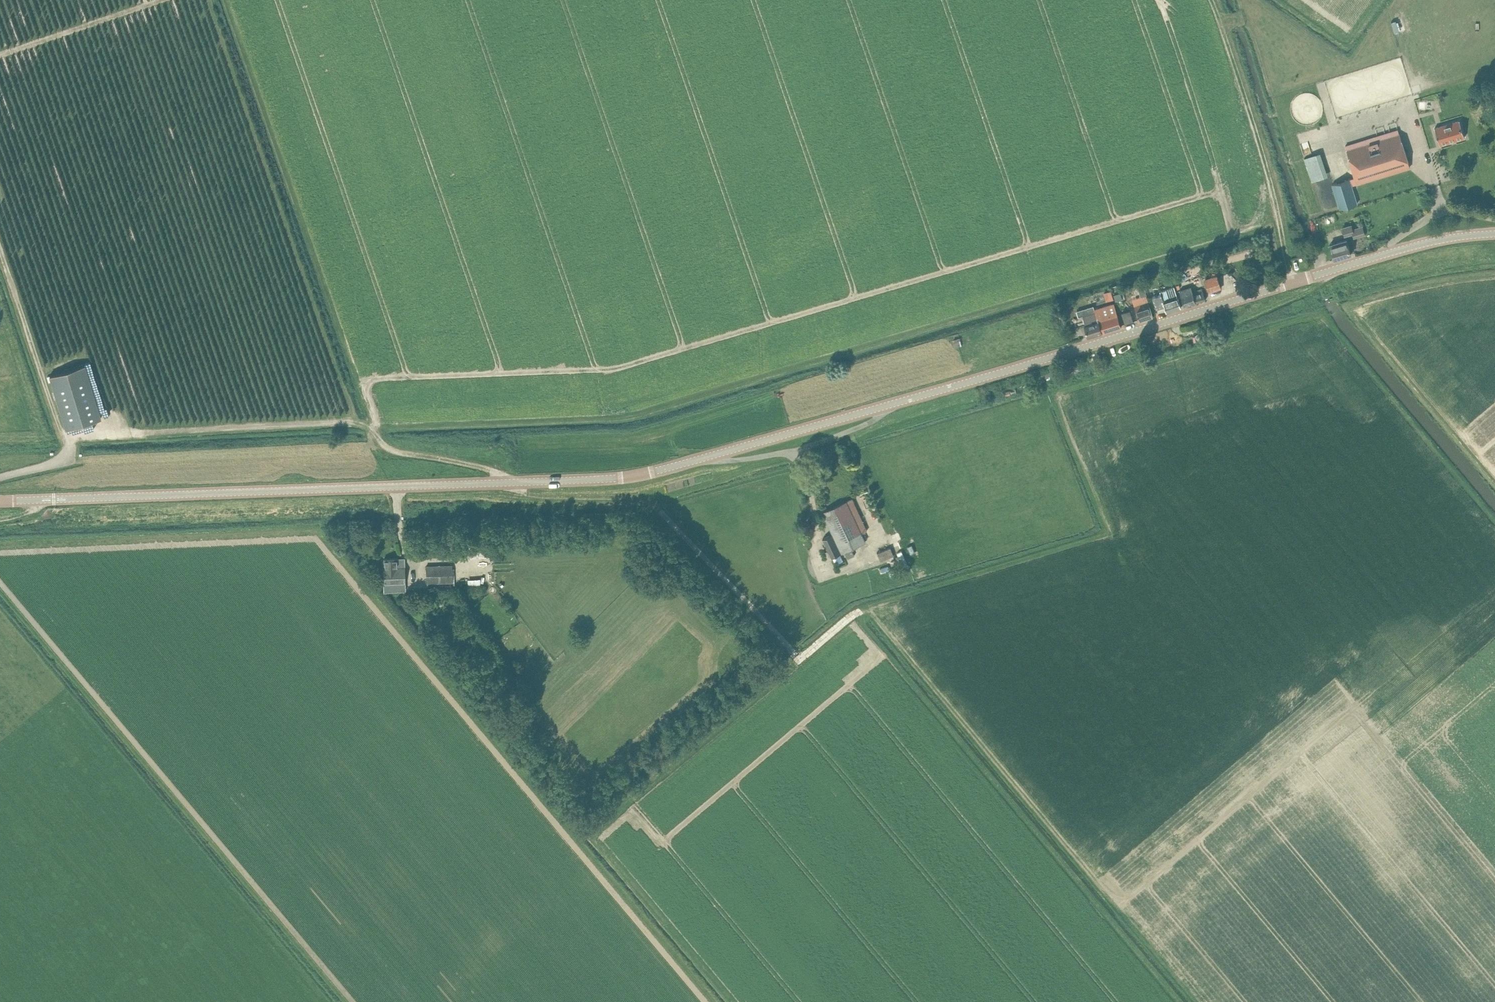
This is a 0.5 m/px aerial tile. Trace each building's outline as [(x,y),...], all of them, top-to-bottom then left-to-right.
[(1459,120),(1434,128),(1438,140),(1440,145),(1465,137),(1459,120)] [(1340,209),(1357,203),(1351,185),(1410,167),(1400,134),(1341,152),(1350,178),(1332,184),(1340,209)] [(1312,180),(1324,177),(1316,153),(1304,157),(1312,180)] [(1361,219),(1360,215),(1351,218),(1353,224),(1361,221),(1364,230),(1378,225),(1373,214),(1361,219)] [(1352,229),(1351,225),(1342,227),(1345,236),(1353,233),(1354,237),(1365,234),(1362,226),(1352,229)] [(1334,260),(1351,254),(1346,240),(1330,245),(1334,260)] [(1209,292),(1221,288),(1217,276),(1205,280),(1209,292)] [(1145,293),(1156,290),(1154,285),(1143,289),(1145,293)] [(1192,291),(1191,286),(1179,290),(1184,306),(1206,299),(1202,288),(1192,291)] [(1181,307),(1174,288),(1161,292),(1161,295),(1154,298),(1158,310),(1165,307),(1167,312),(1181,307)] [(1139,320),(1153,316),(1146,295),(1132,300),(1139,320)] [(1088,337),(1121,327),(1114,303),(1094,309),(1095,312),(1087,315),(1083,316),(1086,326),(1085,327),(1088,337)] [(66,429),(101,418),(84,365),(50,376),(66,429)] [(1070,367),(1052,372),(1053,376),(1067,372),(1067,371),(1071,369),(1070,367)] [(877,505),(881,503),(875,489),(871,491),(877,505)] [(854,555),(850,548),(866,541),(862,533),(867,531),(856,507),(852,498),(823,512),(833,533),(822,538),(831,557),(844,551),(847,558),(854,555)] [(905,530),(906,530),(906,525),(896,525),(897,538),(905,537),(905,530)] [(881,561),(893,556),(890,547),(878,552),(881,561)] [(384,559),(384,567),(383,567),(384,583),(385,583),(385,590),(397,589),(397,587),(405,587),(404,567),(395,567),(395,564),(397,564),(397,558),(384,559)] [(427,583),(452,582),(452,565),(426,566),(427,583)] [(891,576),(901,573),(899,567),(889,571),(891,576)]
